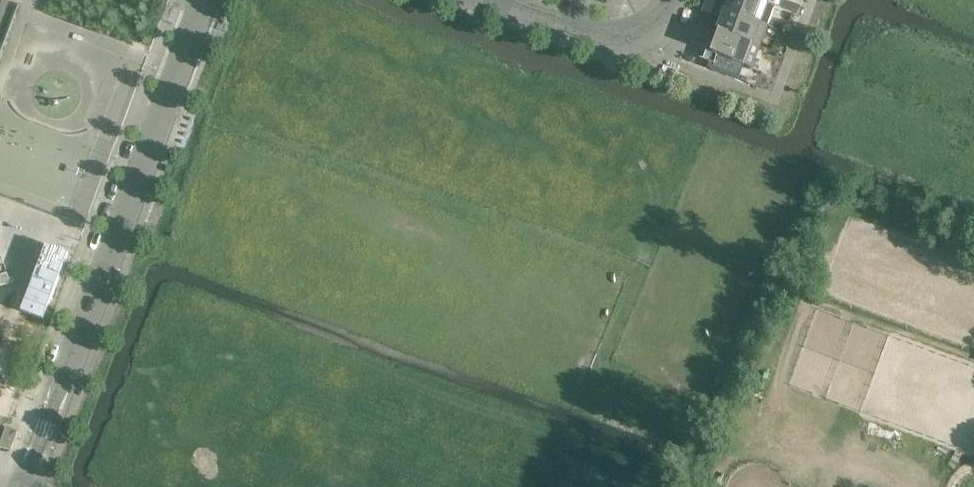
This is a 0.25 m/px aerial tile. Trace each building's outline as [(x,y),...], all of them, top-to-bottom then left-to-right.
[(707,3),(759,22),(759,21),(766,2),(762,0),(730,0),(730,1),(727,0),(708,0),(707,3)] [(759,22),(707,3),(704,12),(723,20),(719,31),(758,45),(766,24),(760,21),(759,22)] [(758,45),(719,31),(712,50),(707,49),(703,58),(713,62),(711,68),(738,78),(744,64),(750,67),(758,45)] [(45,249),(19,315),(42,324),(67,258),(45,249)] [(11,283),(7,273),(0,275),(0,287),(11,283)] [(0,444),(0,445),(12,449),(18,431),(7,426),(0,444)]
